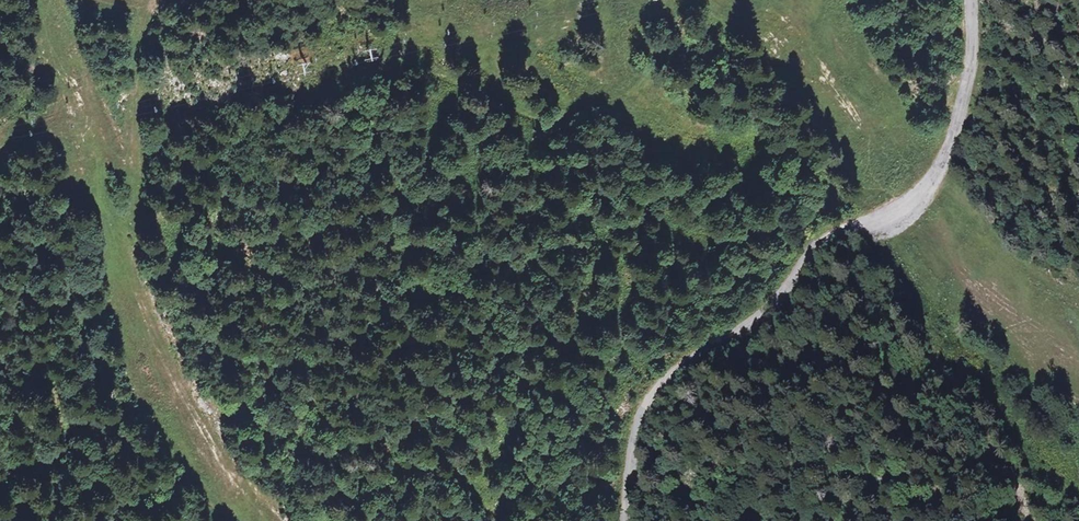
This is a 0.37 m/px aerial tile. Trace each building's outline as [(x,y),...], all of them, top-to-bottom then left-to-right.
[(352,49),(359,47),(355,34),(349,35),(352,49)]
